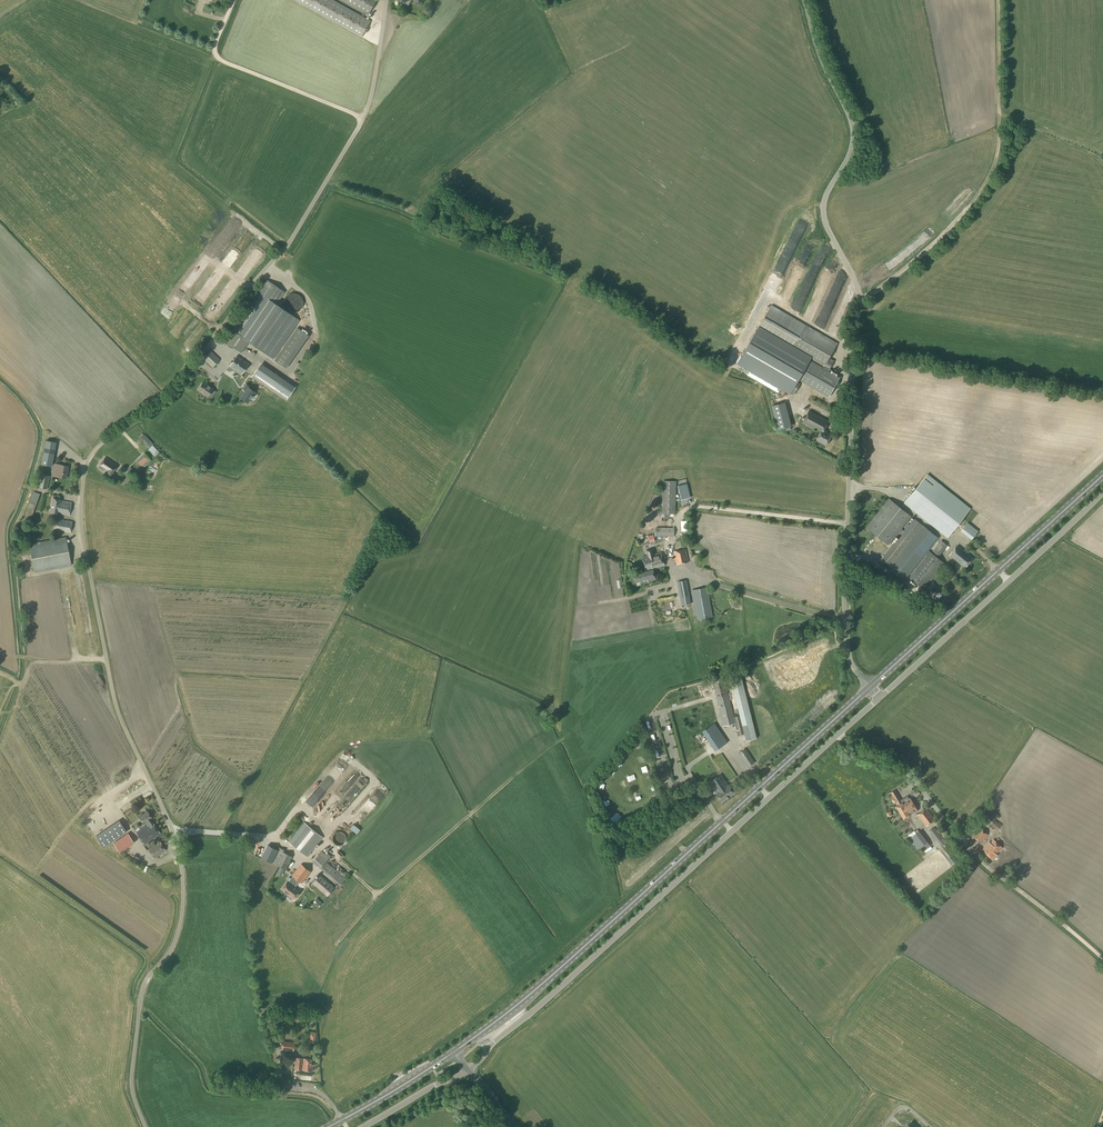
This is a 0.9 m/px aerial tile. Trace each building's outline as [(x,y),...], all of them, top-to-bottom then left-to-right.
[(361,37),(370,21),(333,0),(295,0),(361,37)] [(369,15),(377,0),(342,0),(369,15)] [(216,249),(214,250),(218,254),(230,242),(223,235),(212,245),(216,249)] [(211,262),(216,258),(210,252),(206,256),(211,262)] [(269,282),(234,332),(233,330),(225,342),(227,343),(227,344),(227,345),(228,346),(229,348),(230,349),(232,349),(233,349),(235,349),(241,353),(249,342),(273,358),(299,320),(275,303),(283,292),(269,282)] [(757,330),(737,363),(790,394),(791,391),(794,393),(800,383),(797,382),(798,379),(828,397),(840,378),(828,371),(834,361),(829,358),(837,343),(805,325),(771,305),(757,330)] [(286,368),(308,335),(297,328),(275,360),(286,368)] [(213,367),(219,360),(210,351),(204,359),(213,367)] [(225,372),(217,384),(226,390),(225,391),(228,393),(233,397),(244,382),(238,378),(241,374),(248,364),(237,356),(229,366),(238,373),(236,376),(237,377),(235,379),(225,372)] [(261,363),(252,377),(286,400),(295,387),(261,363)] [(207,397),(213,389),(206,384),(206,385),(202,383),(197,390),(207,397)] [(239,397),(246,402),(249,398),(250,399),(252,395),(251,395),(254,391),(249,388),(250,386),(245,383),(242,388),(244,389),(239,397)] [(807,388),(801,385),(798,390),(804,394),(807,388)] [(774,401),(785,400),(785,392),(774,393),(774,401)] [(785,402),(771,406),(778,430),(791,426),(785,402)] [(803,423),(820,433),(816,440),(826,445),(832,434),(824,430),(829,421),(809,410),(803,423)] [(148,448),(153,444),(144,434),(139,439),(148,448)] [(46,440),(42,459),(41,464),(51,466),(55,447),(56,442),(46,440)] [(155,456),(159,452),(153,445),(148,449),(155,456)] [(145,467),(151,461),(149,458),(145,453),(136,461),(141,466),(143,464),(145,467)] [(160,462),(165,458),(160,453),(156,457),(160,462)] [(110,477),(118,465),(105,457),(98,467),(105,472),(105,473),(110,477)] [(66,478),(68,466),(60,465),(57,477),(66,478)] [(47,489),(49,476),(41,474),(38,487),(47,489)] [(970,509),(927,475),(905,502),(948,537),(970,509)] [(675,514),(676,481),(663,481),(662,514),(675,514)] [(690,497),(686,484),(678,486),(681,499),(690,497)] [(30,522),(40,494),(34,492),(24,520),(30,522)] [(875,506),(882,494),(879,492),(872,504),(875,506)] [(50,513),(57,514),(57,519),(56,519),(54,530),(70,533),(72,522),(60,519),(61,514),(69,516),(71,503),(60,501),(61,499),(53,498),(50,513)] [(889,499),(866,527),(888,545),(898,533),(900,535),(882,559),(890,566),(889,568),(904,580),(909,574),(926,553),(928,555),(910,577),(924,589),(945,564),(928,550),(938,538),(928,530),(922,525),(914,518),(904,531),(901,529),(911,516),(889,499)] [(967,523),(961,531),(971,539),(978,531),(967,523)] [(656,536),(662,536),(674,536),(674,528),(656,528),(656,536)] [(35,572),(71,565),(66,537),(29,544),(35,572)] [(939,556),(947,545),(941,541),(933,551),(939,556)] [(965,568),(973,558),(957,546),(949,555),(965,568)] [(675,558),(687,556),(685,549),(674,552),(675,558)] [(763,564),(763,552),(748,551),(748,556),(746,556),(746,561),(754,561),(754,564),(763,564)] [(644,564),(663,559),(661,552),(653,554),(652,552),(647,553),(647,555),(642,556),(644,564)] [(687,556),(675,558),(676,565),(688,562),(688,559),(688,558),(687,558),(687,556)] [(616,574),(615,559),(608,559),(608,563),(605,563),(605,568),(609,567),(611,591),(613,591),(613,597),(619,596),(617,574),(616,574)] [(652,569),(664,565),(663,559),(644,564),(645,571),(634,574),(636,582),(640,581),(641,583),(646,581),(645,577),(649,576),(648,571),(653,570),(652,569)] [(646,581),(655,579),(653,570),(648,571),(649,576),(645,577),(646,581)] [(682,605),(691,604),(686,580),(677,582),(682,605)] [(931,592),(937,584),(933,581),(927,589),(931,592)] [(698,619),(713,617),(707,587),(692,590),(698,619)] [(666,626),(661,627),(663,637),(660,637),(663,658),(672,657),(666,626)] [(724,677),(712,680),(724,726),(735,723),(738,735),(744,734),(746,741),(757,738),(756,734),(754,728),(740,673),(730,676),(740,715),(733,717),(724,677)] [(748,767),(754,762),(745,749),(739,753),(748,767)] [(721,774),(709,782),(717,793),(716,794),(721,802),(735,792),(730,785),(728,785),(721,774)] [(363,785),(370,780),(368,777),(361,783),(363,785)] [(904,802),(903,800),(902,799),(900,800),(894,790),(891,792),(894,798),(892,799),(895,804),(897,803),(898,805),(896,806),(904,819),(912,814),(908,806),(905,808),(902,803),(904,802),(903,802),(904,802)] [(907,796),(902,799),(903,800),(904,802),(903,802),(904,802),(902,803),(905,808),(908,806),(912,814),(917,810),(910,798),(909,799),(907,796)] [(363,806),(353,816),(359,821),(372,808),(366,803),(363,806)] [(306,804),(301,807),(305,813),(310,810),(306,804)] [(997,830),(1001,826),(994,820),(998,816),(988,806),(981,815),(997,830)] [(917,815),(921,820),(926,826),(935,820),(926,808),(917,815)] [(137,812),(134,813),(131,809),(122,815),(126,820),(133,816),(135,819),(139,816),(137,812)] [(147,825),(152,822),(150,819),(152,818),(147,811),(139,817),(144,824),(146,823),(147,825)] [(612,818),(617,822),(622,816),(618,812),(612,818)] [(108,821),(110,824),(118,818),(115,815),(108,821)] [(104,847),(127,831),(119,820),(96,836),(104,847)] [(147,825),(147,826),(136,833),(144,844),(160,833),(152,822),(147,825)] [(307,857),(323,837),(305,823),(289,842),(307,857)] [(941,846),(946,842),(934,827),(929,831),(941,846)] [(980,843),(988,835),(980,828),(973,836),(980,843)] [(919,831),(917,829),(915,831),(914,830),(908,835),(910,838),(908,839),(917,850),(920,847),(923,851),(930,846),(927,841),(919,831)] [(113,843),(117,849),(119,853),(134,843),(128,833),(113,843)] [(346,842),(346,841),(346,840),(346,839),(345,838),(345,837),(344,836),(343,836),(341,835),(340,835),(339,835),(337,836),(336,837),(335,838),(334,839),(334,840),(334,842),(334,843),(334,844),(336,846),(337,847),(338,847),(340,848),(341,848),(343,847),(344,847),(345,846),(346,844),(346,842)] [(1002,848),(993,840),(988,845),(987,844),(982,850),(993,860),(999,852),(1002,850),(1001,849),(1002,848)] [(158,843),(156,844),(148,850),(154,859),(166,850),(160,842),(158,843)] [(286,869),(292,856),(283,852),(279,850),(272,862),(277,865),(286,869)] [(322,851),(312,862),(340,886),(346,879),(326,862),(331,856),(327,852),(325,854),(322,851)] [(288,880),(281,889),(291,897),(294,899),(301,890),(298,888),(296,887),(300,882),(302,883),(311,872),(301,864),(292,876),(293,876),(289,881),(288,880)] [(335,888),(320,875),(317,878),(316,877),(311,882),(313,883),(328,896),(335,888)] [(319,908),(323,903),(317,898),(313,903),(319,908)] [(294,1051),(295,1042),(282,1041),(281,1050),(294,1051)] [(312,1071),(314,1059),(296,1057),(294,1069),(312,1071)]
